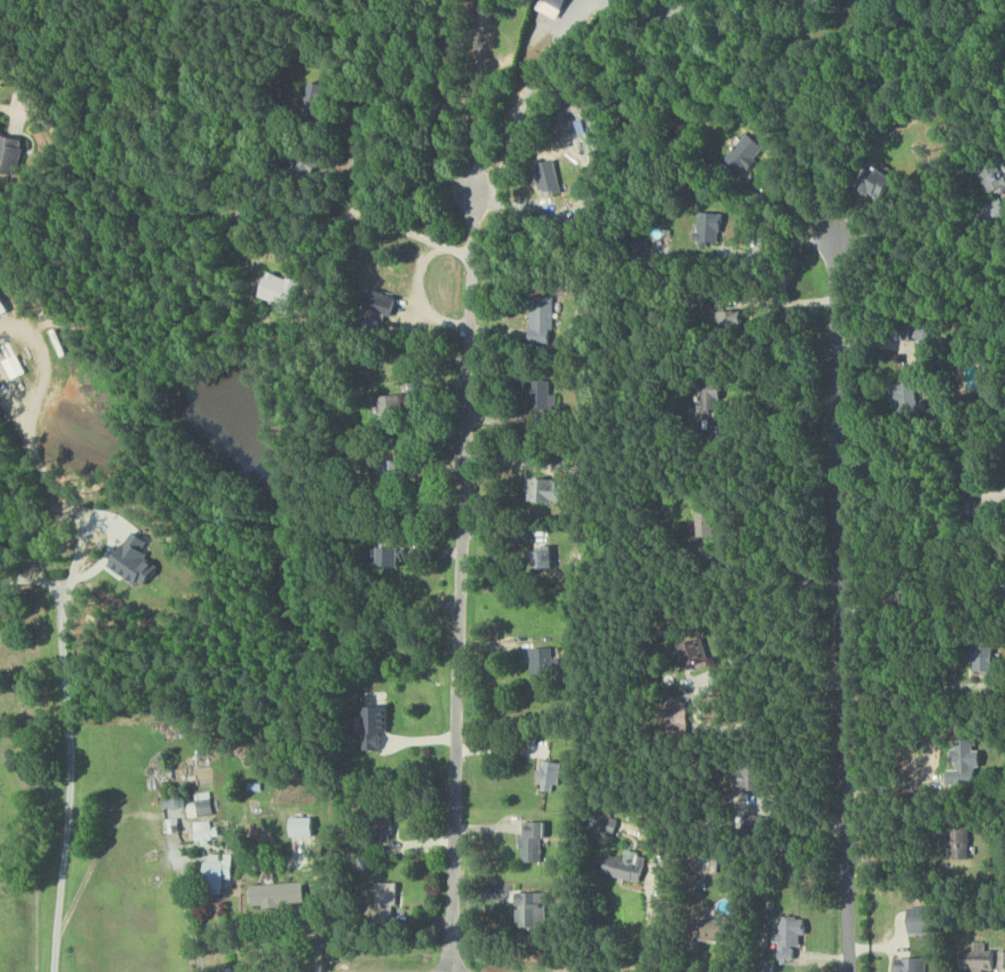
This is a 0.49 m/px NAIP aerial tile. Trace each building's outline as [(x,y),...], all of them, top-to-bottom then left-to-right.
[(568,0),(544,0),(540,11),(562,19),(568,0)] [(753,131),(726,159),(744,176),(771,148),(753,131)] [(20,175),(27,138),(6,134),(0,163),(0,171),(20,175)] [(542,162),(547,196),(565,194),(560,160),(542,162)] [(723,245),(728,214),(705,210),(700,242),(723,245)] [(260,300),(295,309),(304,278),(290,274),(289,277),(268,271),(260,300)] [(10,312),(0,290),(0,316),(10,312)] [(555,305),(534,305),(534,334),(554,335),(555,305)] [(929,329),(889,327),(888,340),(879,339),(879,354),(891,354),(890,368),(902,369),(903,352),(912,352),(912,343),(928,343),(929,329)] [(6,361),(15,379),(29,373),(20,354),(6,361)] [(560,394),(553,394),(553,380),(533,380),(532,402),(541,402),(541,411),(559,412),(560,394)] [(405,395),(382,394),(382,416),(405,417),(405,395)] [(570,476),(532,476),(531,501),(569,502),(570,476)] [(714,505),(692,505),(693,537),(715,536),(714,505)] [(153,540),(138,530),(115,566),(149,589),(164,566),(145,554),(153,540)] [(557,561),(556,545),(536,546),(536,561),(557,561)] [(380,567),(399,568),(399,547),(381,547),(380,567)] [(679,644),(684,666),(708,660),(703,638),(679,644)] [(997,674),(996,643),(976,643),(976,674),(997,674)] [(557,648),(535,648),(536,674),(564,673),(563,658),(557,658),(557,648)] [(978,778),(974,767),(983,764),(978,750),(974,751),(971,742),(950,750),(961,784),(978,778)] [(546,783),(545,790),(556,792),(557,784),(562,785),(566,764),(545,759),(540,782),(546,783)] [(191,817),(216,815),(214,791),(197,793),(198,803),(190,804),(191,817)] [(183,797),(168,797),(168,809),(184,808),(183,797)] [(318,817),(295,818),(296,837),(318,836),(318,817)] [(196,821),(197,844),(213,843),(213,836),(221,836),(221,828),(213,828),(213,821),(196,821)] [(526,862),(545,863),(546,839),(552,839),(552,822),(526,822),(526,862)] [(644,883),(651,855),(629,850),(626,858),(613,855),(608,874),(644,883)] [(236,854),(226,854),(211,854),(212,862),(206,862),(206,882),(217,882),(217,890),(227,889),(227,879),(236,879),(236,854)] [(401,883),(383,882),(383,919),(401,919),(401,883)] [(253,885),(253,908),(309,906),(309,883),(253,885)] [(550,893),(521,892),(520,927),(549,928),(550,893)] [(941,934),(940,907),(909,908),(910,935),(941,934)] [(781,963),(799,963),(798,947),(804,947),(803,934),(809,934),(809,917),(781,918),(781,963)] [(733,943),(734,920),(713,920),(712,943),(733,943)] [(983,951),(983,943),(972,943),(972,969),(1004,969),(1004,951),(983,951)] [(932,959),(903,958),(902,971),(932,971),(932,959)]
